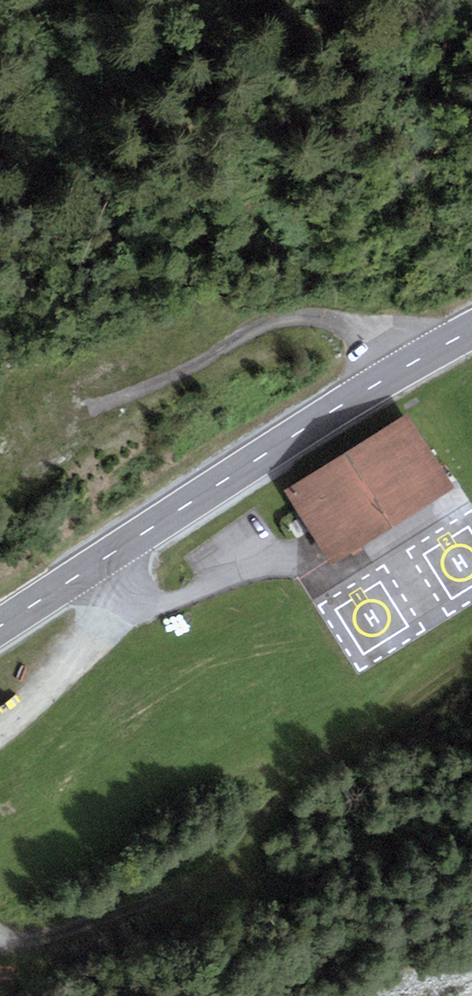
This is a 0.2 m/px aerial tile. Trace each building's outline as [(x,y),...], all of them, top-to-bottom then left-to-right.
[(285,491),(331,563),(455,485),(409,413),(285,491)]
